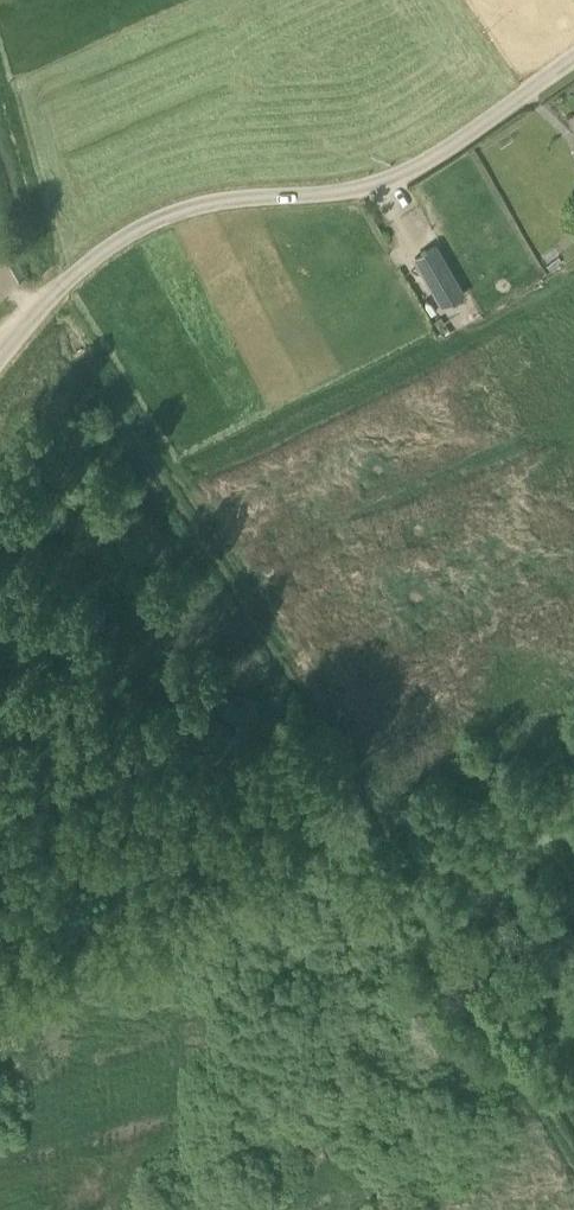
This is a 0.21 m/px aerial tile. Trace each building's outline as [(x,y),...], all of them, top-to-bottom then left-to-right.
[(443,306),(463,294),(435,245),(415,257),(443,306)]
